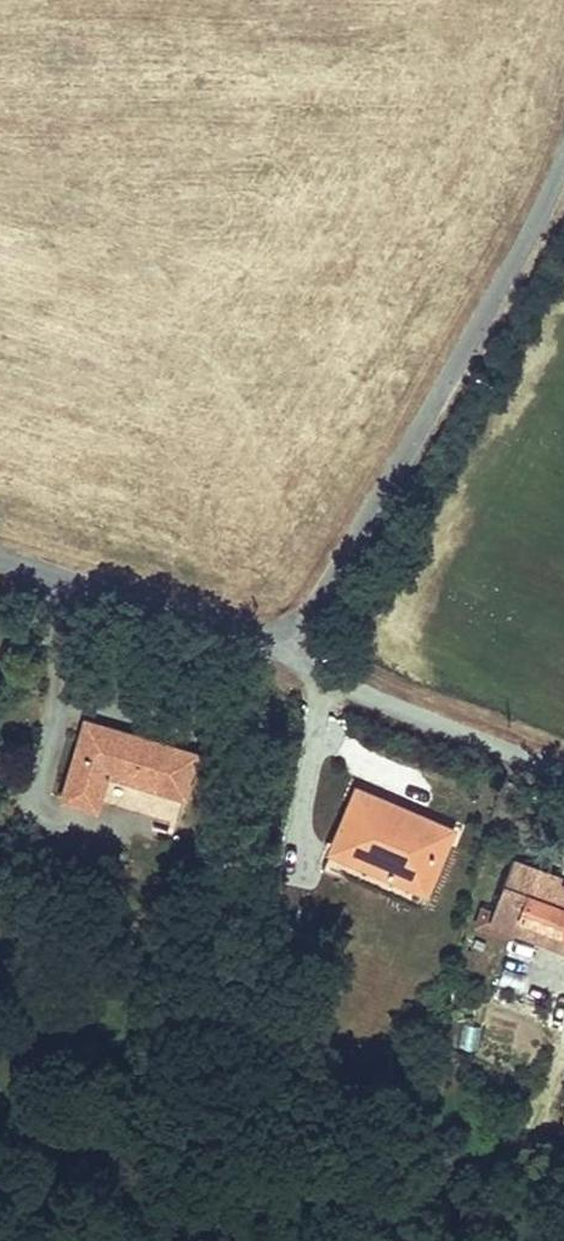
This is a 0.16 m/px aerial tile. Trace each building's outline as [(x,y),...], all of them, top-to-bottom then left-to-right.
[(175,824),(194,746),(154,736),(152,746),(99,733),(102,724),(85,720),(66,800),(96,807),(98,801),(157,816),(157,820),(175,824)] [(154,736),(102,724),(99,733),(152,746),(154,736)] [(427,819),(358,789),(354,798),(423,827),(427,819)] [(420,906),(453,830),(427,819),(423,827),(354,798),(325,865),(420,906)] [(560,884),(547,879),(549,873),(513,860),(491,920),(546,941),(551,928),(563,933),(563,885),(560,884)] [(562,878),(549,873),(547,879),(560,884),(562,878)] [(563,942),(563,933),(551,928),(546,941),(562,947),(563,942)]
